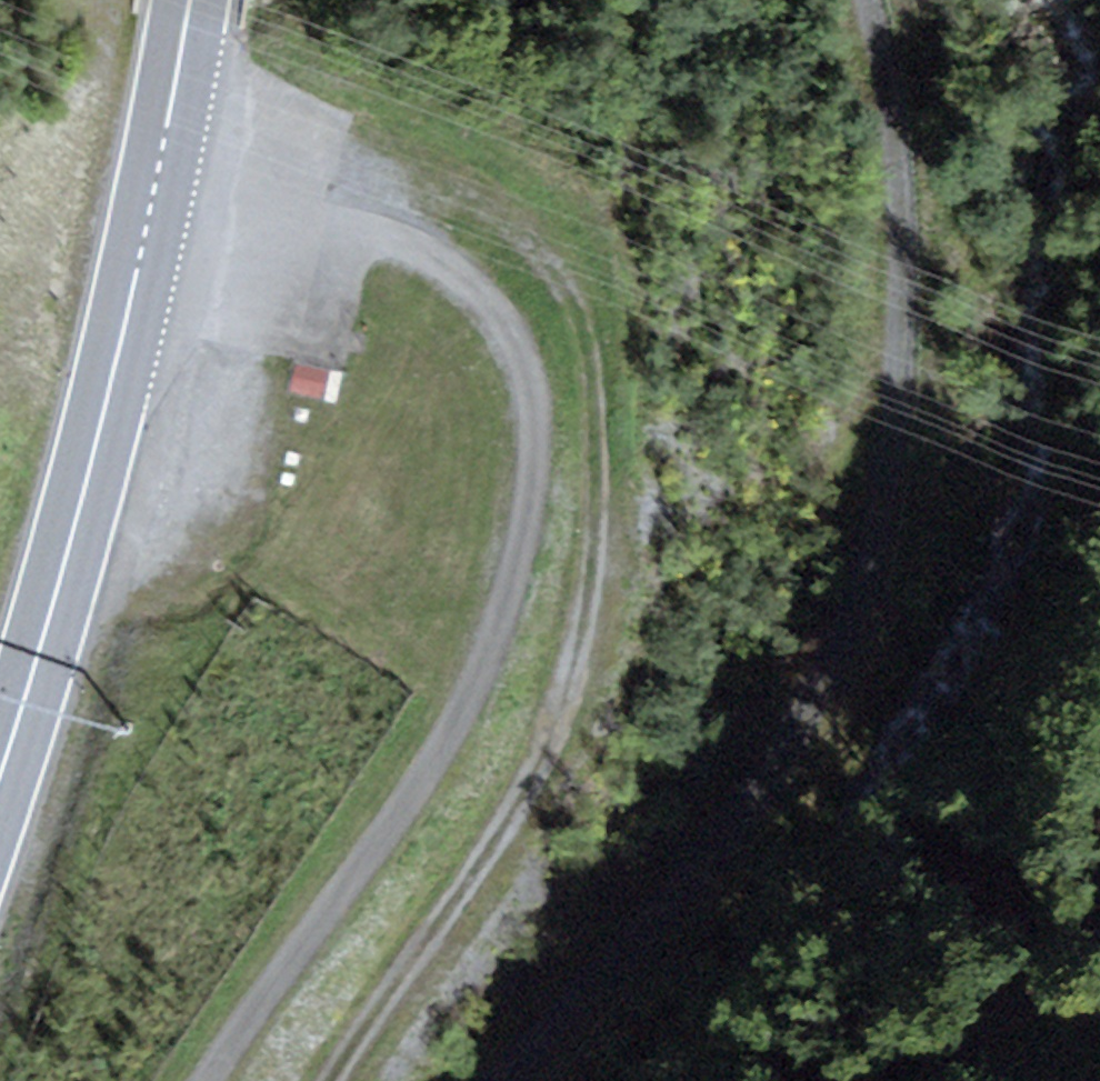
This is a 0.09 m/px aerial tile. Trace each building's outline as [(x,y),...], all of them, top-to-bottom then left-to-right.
[(328,369),(293,363),(288,392),(323,398),(328,369)]
